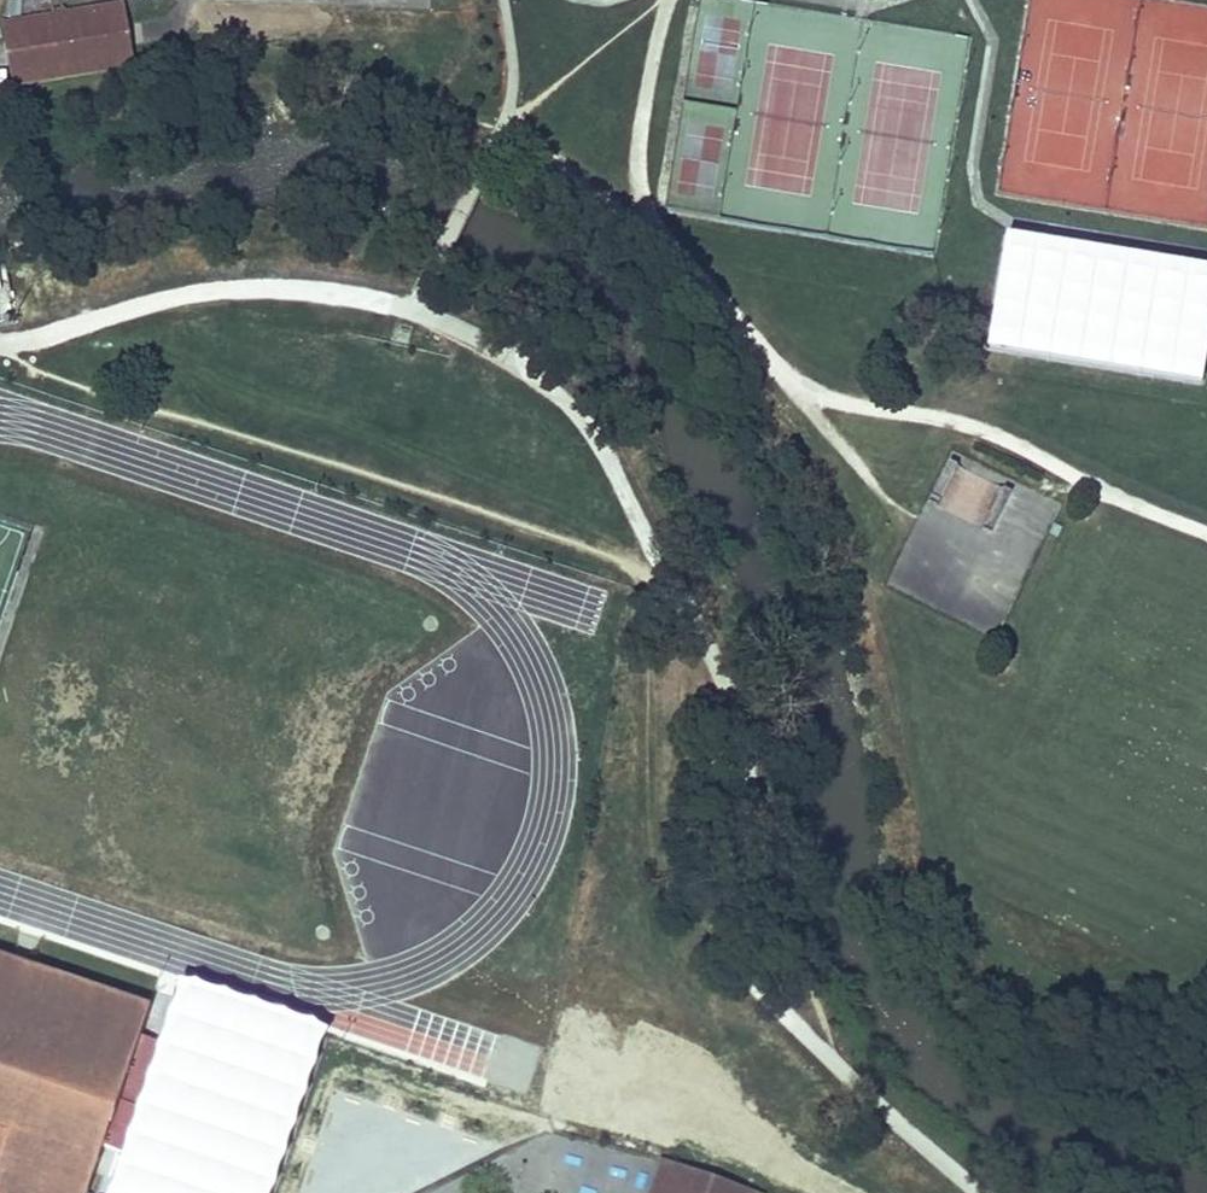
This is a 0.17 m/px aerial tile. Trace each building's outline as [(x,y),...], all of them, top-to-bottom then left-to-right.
[(0,24),(0,26),(10,86),(131,66),(122,4),(0,24)] [(985,353),(1204,385),(1206,367),(1206,266),(1003,236),(985,353)] [(954,462),(933,502),(990,531),(1010,491),(954,462)] [(101,1144),(139,1032),(146,1011),(0,963),(0,1192),(84,1192),(101,1144)] [(139,1032),(101,1144),(124,1152),(161,1040),(139,1032)] [(650,1192),(753,1192),(662,1160),(650,1192)]
